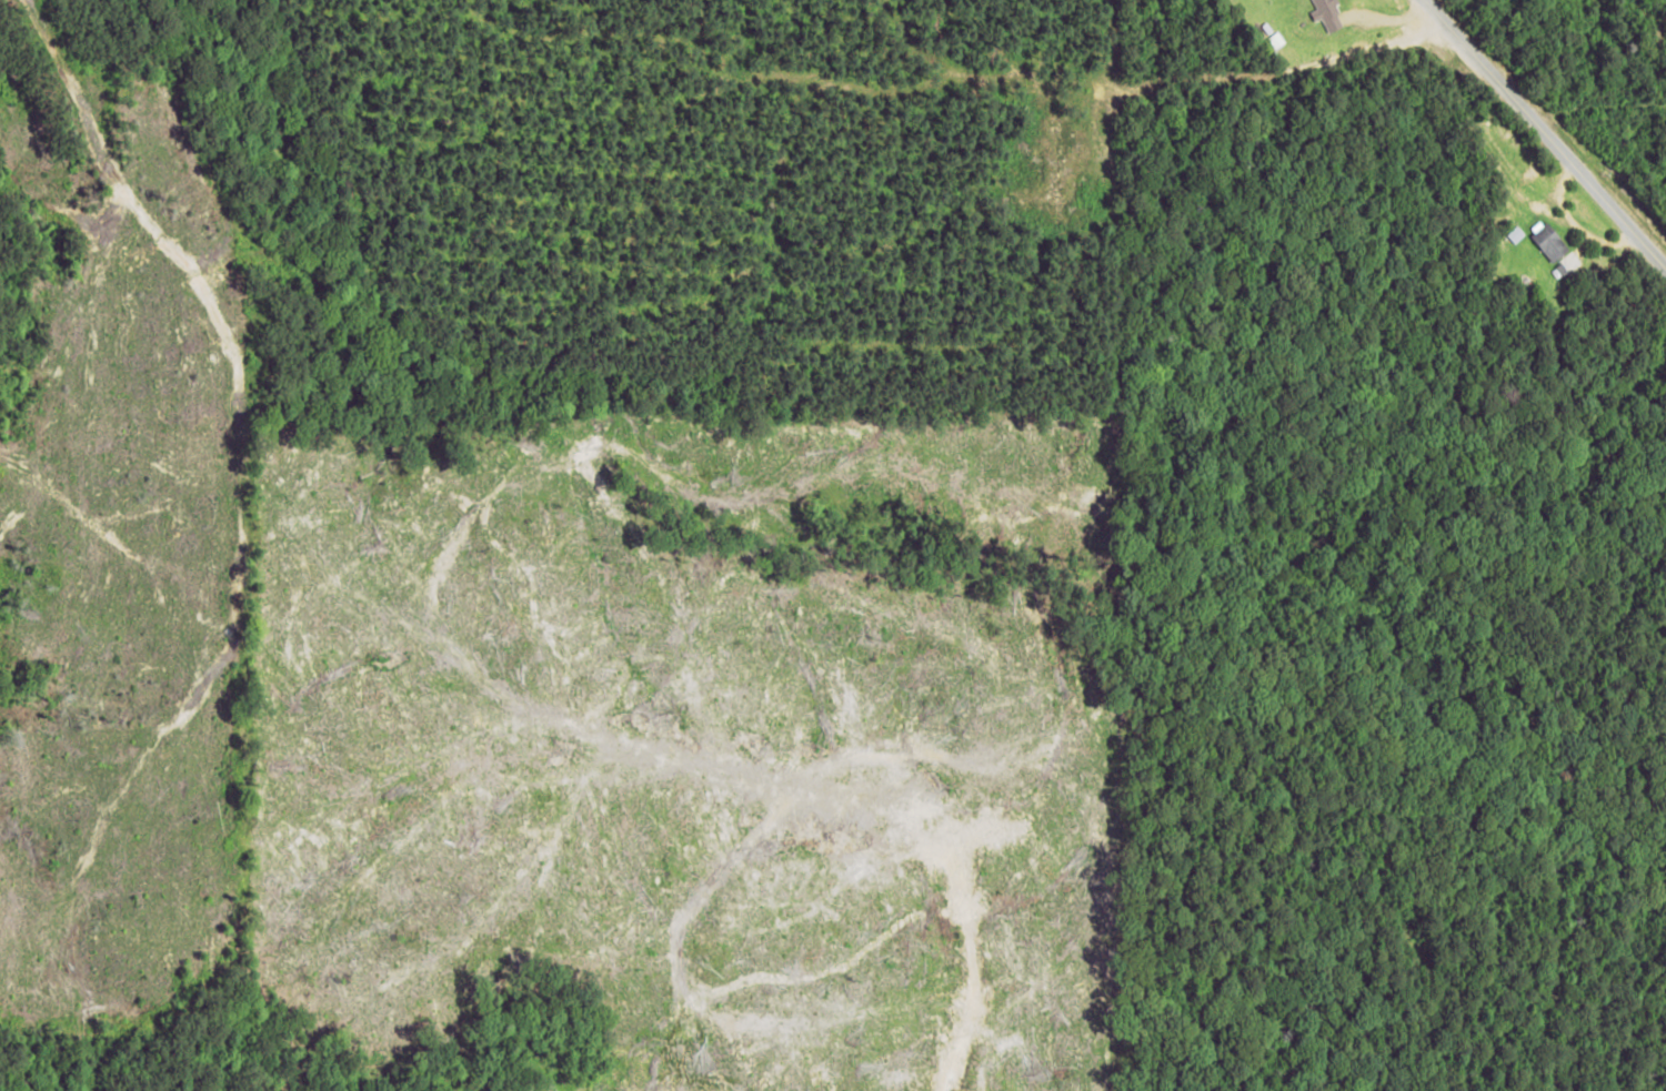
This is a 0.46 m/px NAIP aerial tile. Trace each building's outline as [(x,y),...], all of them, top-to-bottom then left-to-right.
[(1309,11),(1314,21),(1321,18),(1328,34),(1343,27),(1333,5),(1337,4),(1335,0),(1312,0),(1316,8),(1309,11)] [(1527,234),(1554,263),(1570,249),(1543,220),(1527,234)]
